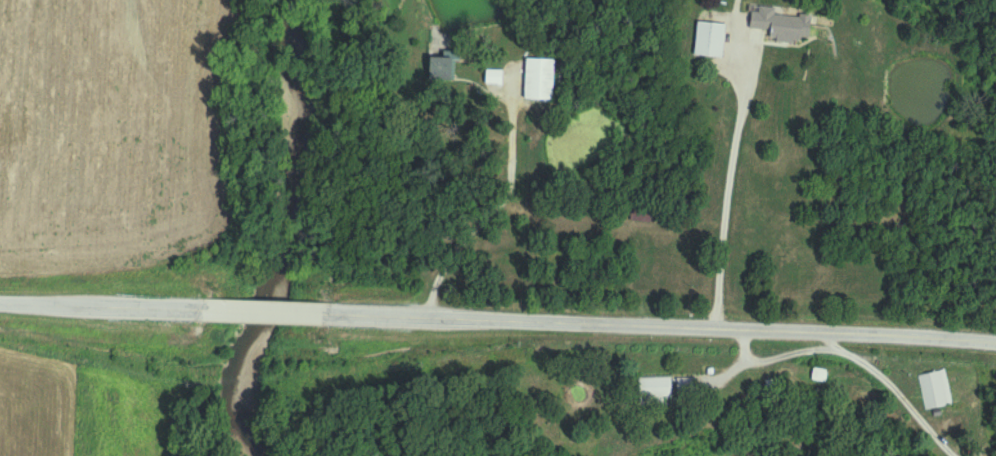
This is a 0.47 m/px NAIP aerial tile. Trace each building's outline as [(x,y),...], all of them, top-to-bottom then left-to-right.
[(811,17),(777,15),(778,7),(751,6),(750,30),(771,31),(771,42),(810,43),(811,17)] [(695,57),(723,59),(726,25),(698,23),(695,57)] [(455,59),(430,59),(430,82),(455,82),(455,59)] [(554,101),(554,61),(526,61),(526,101),(554,101)] [(503,72),(487,72),(487,85),(502,85),(503,72)] [(651,223),(653,216),(631,213),(631,221),(651,223)] [(813,381),(826,383),(827,371),(814,369),(813,381)] [(948,407),(942,371),(920,375),(926,411),(948,407)] [(666,405),(666,399),(672,399),(672,378),(639,378),(639,405),(666,405)]
